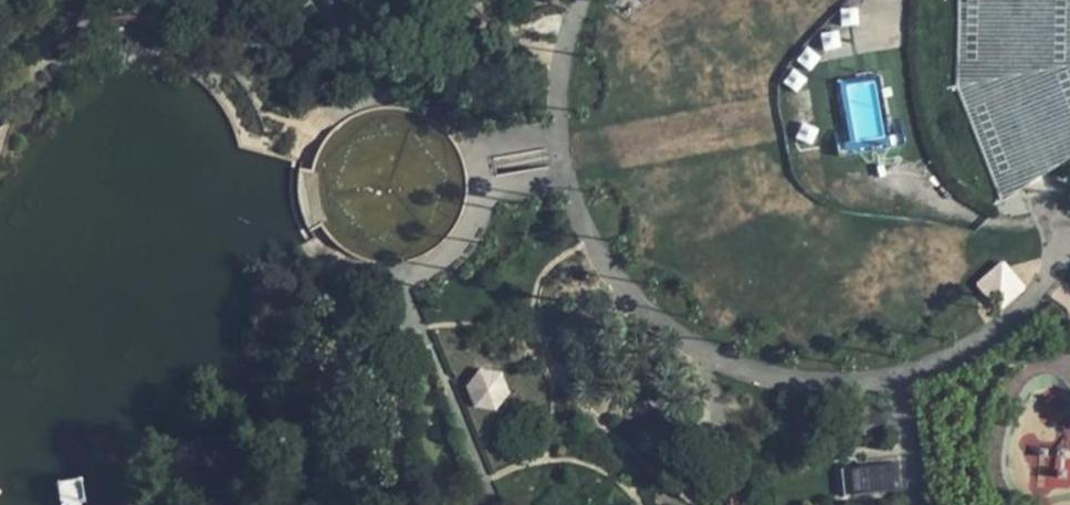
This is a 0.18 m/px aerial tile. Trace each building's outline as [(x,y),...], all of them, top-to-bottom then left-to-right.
[(960,86),(1014,203),(1032,190),(1069,162),(1069,0),(964,0),(960,86)] [(877,414),(878,411),(876,408),(873,405),(871,405),(869,406),(867,407),(866,411),(866,414),(869,417),(871,417),(875,418),(877,414)] [(846,468),(848,490),(890,487),(888,464),(846,468)] [(83,484),(86,469),(60,474),(64,501),(68,500),(67,504),(77,504),(83,484)]
